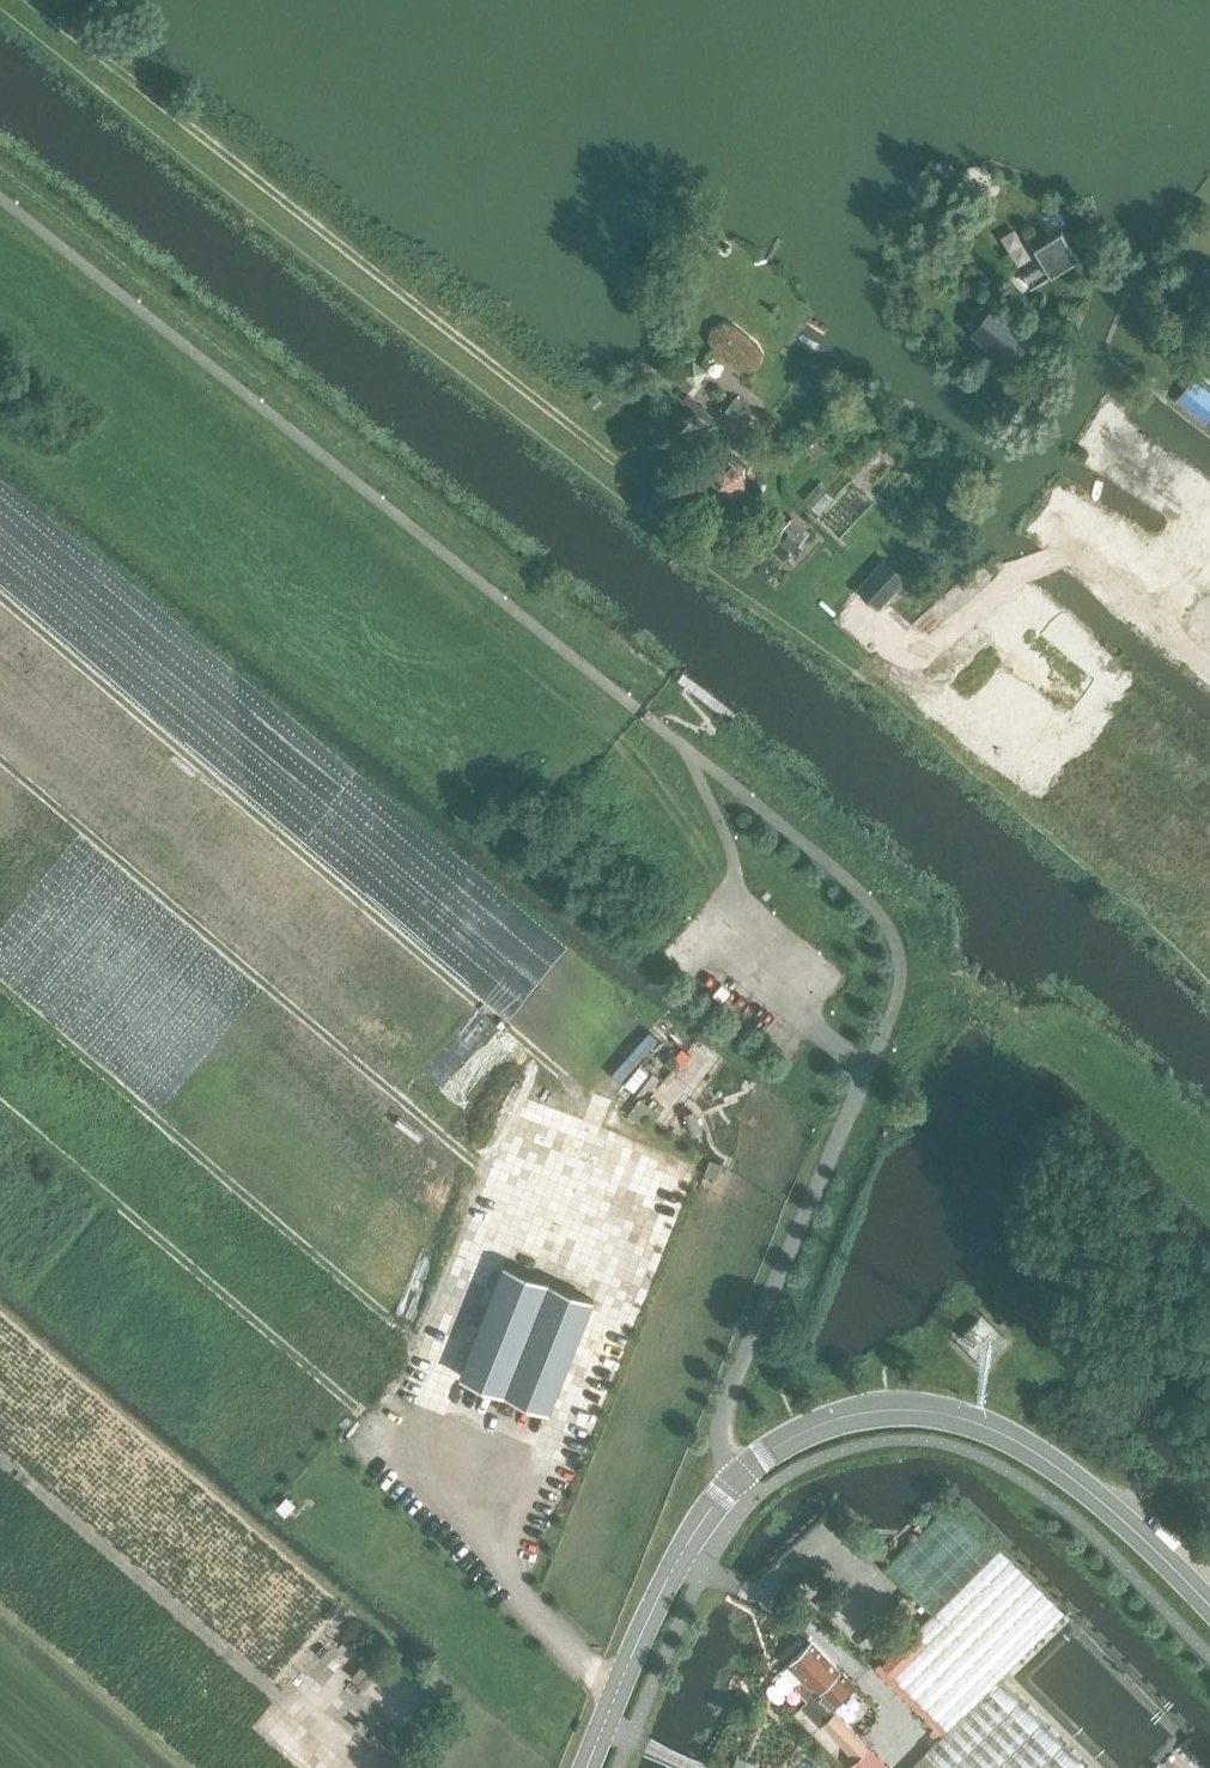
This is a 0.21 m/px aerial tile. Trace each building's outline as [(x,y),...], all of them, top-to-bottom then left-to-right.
[(1044,261),(1024,273),(1031,285),(1078,256),(1062,229),(1035,245),(1044,261)] [(982,302),(967,321),(977,329),(1011,356),(1027,338),(992,310),(982,302)] [(714,328),(711,338),(717,348),(738,364),(749,367),(758,361),(761,351),(756,342),(734,325),(724,322),(714,328)] [(683,356),(674,367),(687,377),(696,368),(683,356)] [(730,403),(726,409),(739,419),(751,407),(735,397),(733,400),(730,403)] [(717,499),(734,496),(744,484),(742,467),(727,457),(712,459),(702,472),(704,489),(717,499)] [(836,461),(807,495),(824,510),(853,475),(836,461)] [(784,557),(808,531),(792,518),(769,543),(784,557)] [(875,558),(849,587),(867,600),(890,571),(875,558)] [(1008,662),(1001,670),(1034,699),(1027,708),(1043,722),(1077,683),(1028,638),(1009,661),(1008,662)] [(506,1264),(461,1375),(550,1410),(595,1299),(506,1264)] [(979,1318),(962,1335),(972,1345),(989,1328),(979,1318)] [(1000,1677),(1066,1612),(1000,1546),(996,1550),(950,1503),(886,1565),(933,1613),(883,1663),(948,1728),(907,1767),(1091,1767),(1000,1677)] [(812,1640),(789,1663),(803,1677),(794,1687),(807,1700),(800,1706),(821,1727),(823,1724),(855,1759),(868,1746),(833,1709),(858,1684),(812,1640)] [(849,1765),(852,1767),(889,1767),(868,1746),(855,1759),(849,1765)]
